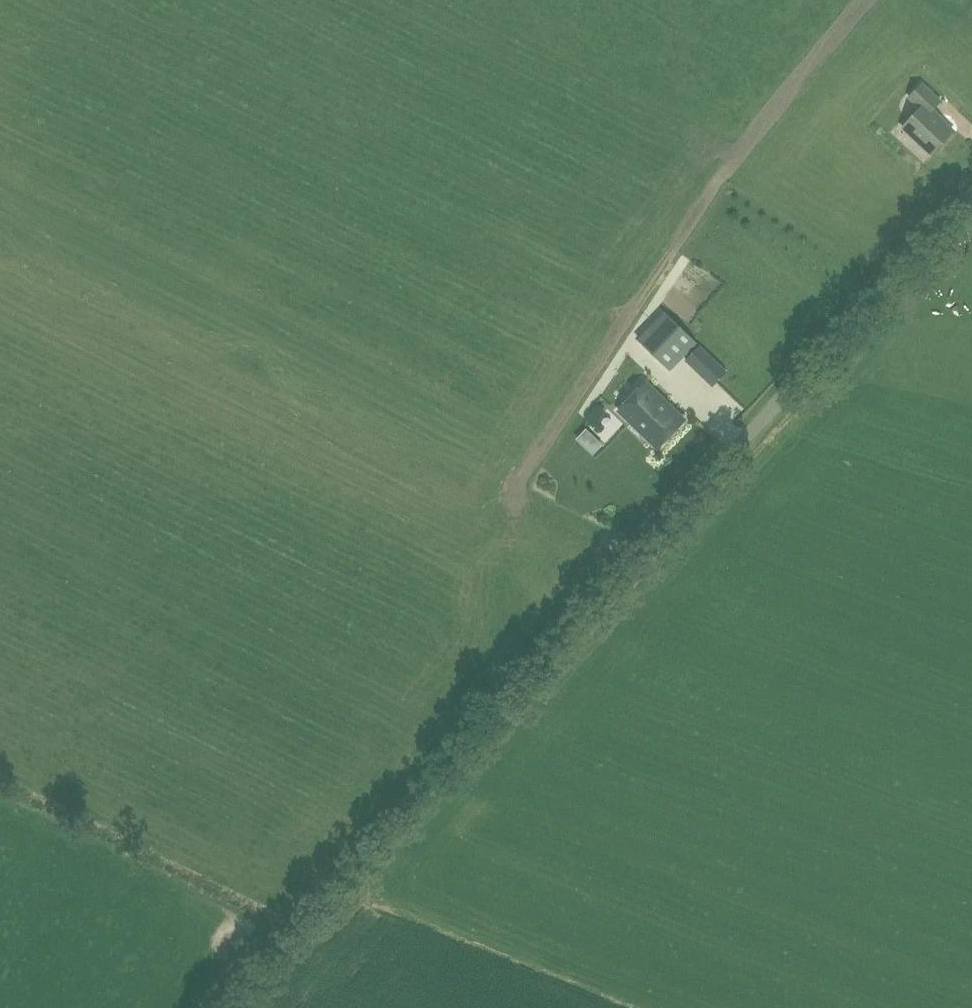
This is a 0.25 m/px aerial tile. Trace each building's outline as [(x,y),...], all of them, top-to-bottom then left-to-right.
[(933,155),(955,132),(933,111),(941,102),(923,84),(910,97),(921,107),(903,127),(933,155)] [(665,312),(638,339),(652,352),(668,368),(694,342),(665,312)] [(686,360),(695,368),(708,355),(700,347),(686,360)] [(721,407),(732,395),(713,377),(702,389),(721,407)] [(620,410),(659,448),(685,421),(646,383),(620,410)]
